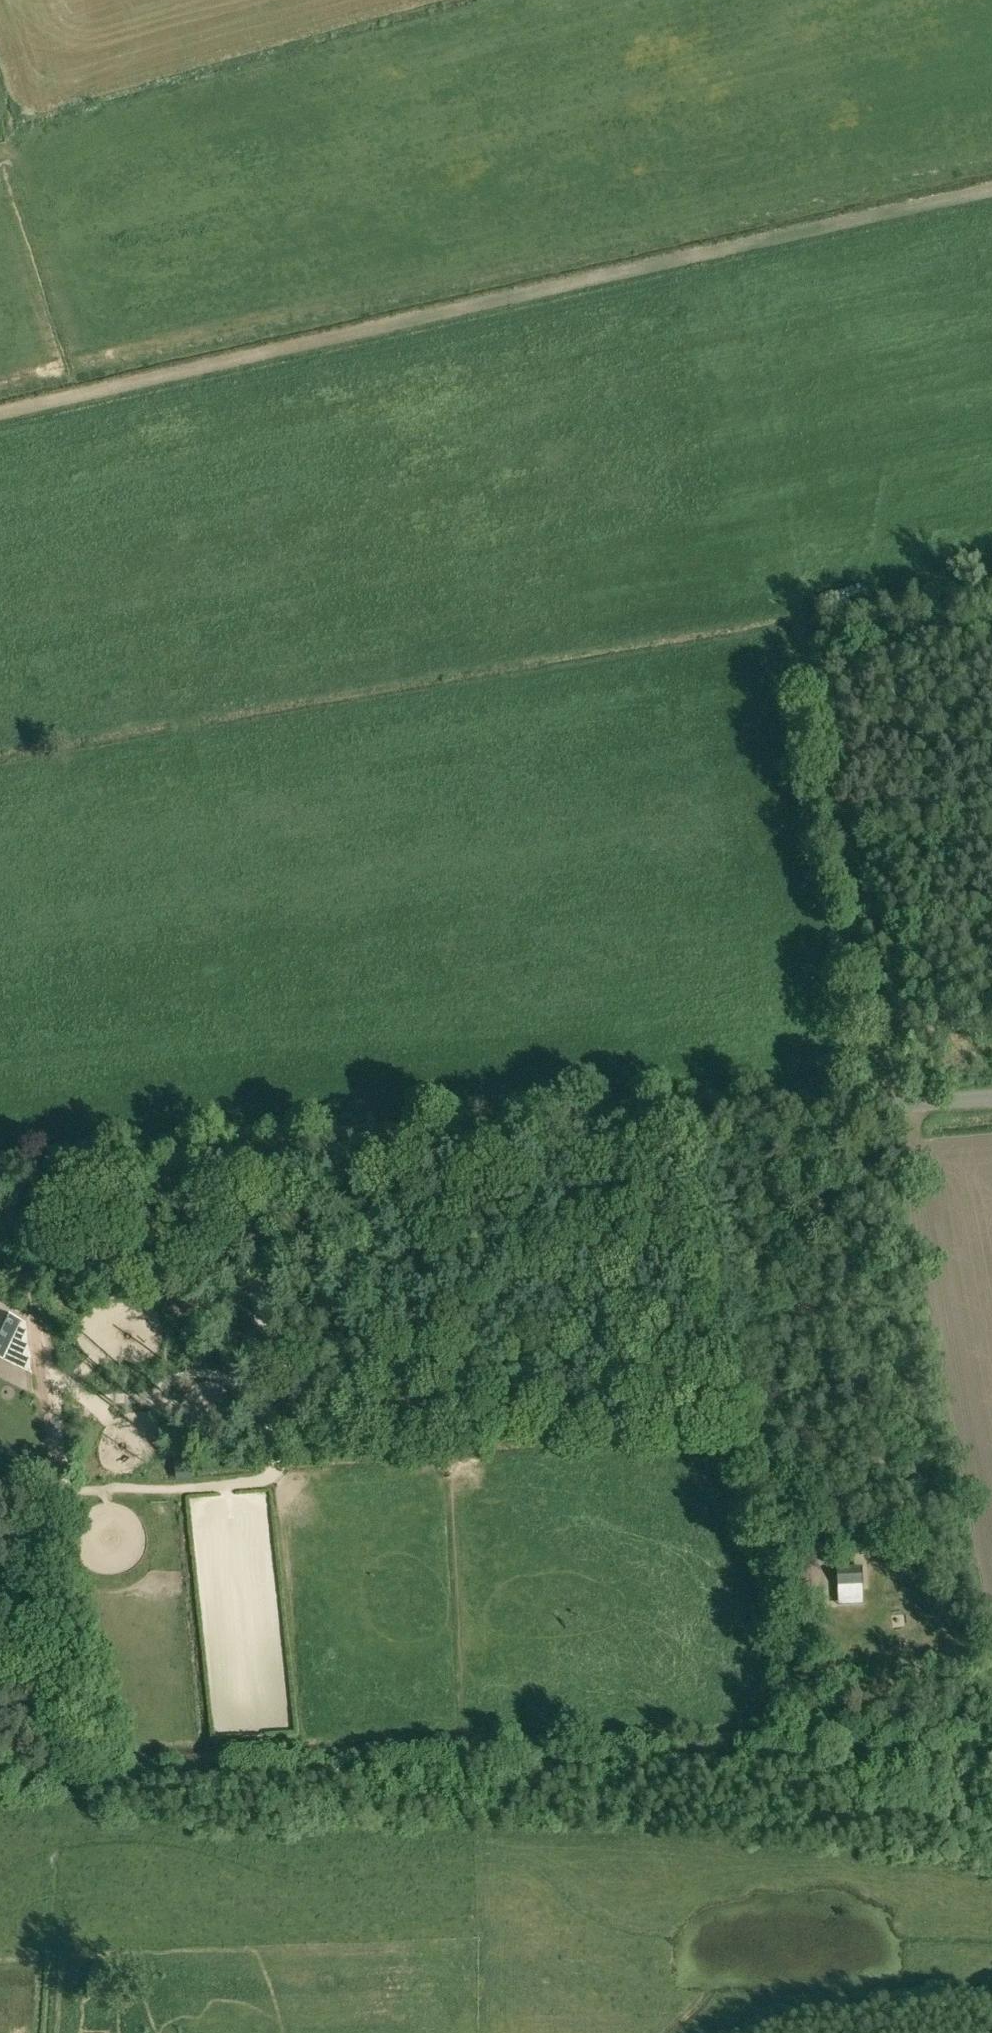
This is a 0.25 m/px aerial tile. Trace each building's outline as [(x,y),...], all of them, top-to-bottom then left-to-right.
[(31,1375),(26,1324),(0,1311),(0,1360),(31,1375)] [(864,1565),(837,1568),(838,1588),(867,1585),(864,1565)]
